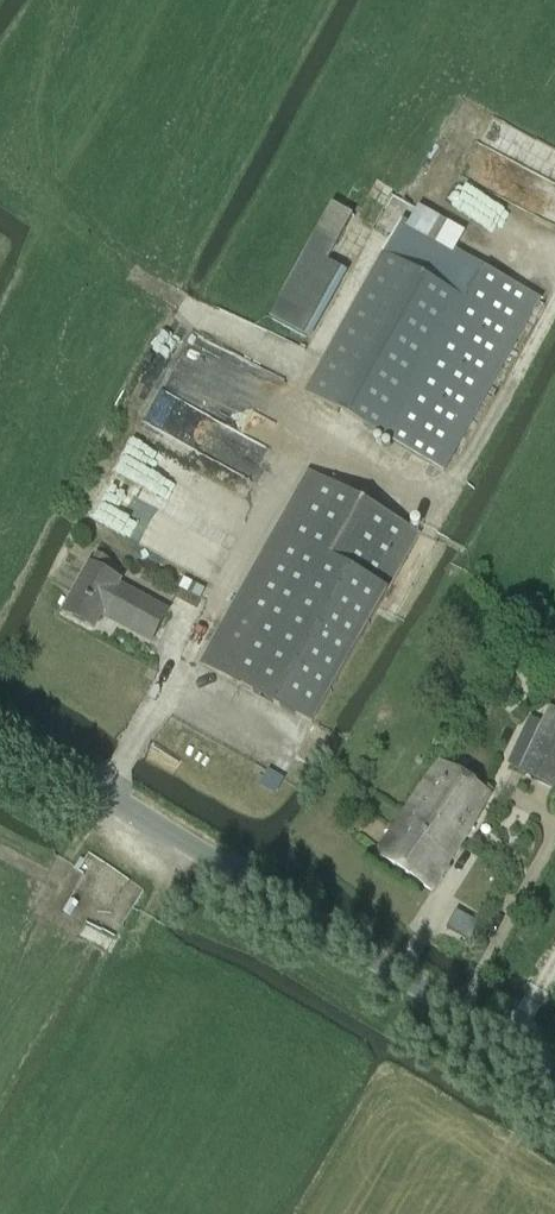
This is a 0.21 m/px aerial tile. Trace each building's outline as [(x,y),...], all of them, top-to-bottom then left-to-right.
[(554,181),(554,149),(493,117),(483,136),(518,154),(500,188),(535,206),(541,193),(554,200),(554,197),(554,183),(554,182),(554,181)] [(446,471),(542,301),(404,223),(308,393),(446,471)] [(345,270),(309,250),(271,318),(308,337),(345,270)] [(250,436),(170,425),(175,393),(160,385),(140,421),(151,427),(176,431),(173,457),(171,459),(156,457),(148,453),(134,451),(131,472),(134,468),(162,484),(153,482),(173,494),(172,501),(202,518),(221,484),(195,469),(254,477),(261,465),(261,461),(269,447),(250,436)] [(313,726),(421,535),(309,472),(201,662),(313,726)] [(152,641),(168,612),(118,585),(120,581),(91,565),(65,612),(94,628),(105,610),(153,636),(151,641),(152,641)] [(185,579),(179,589),(200,599),(205,589),(185,579)] [(554,783),(554,713),(522,778),(551,792),(554,783)] [(423,785),(408,807),(414,811),(464,840),(471,828),(490,793),(439,761),(434,769),(423,785)] [(269,772),(261,787),(276,795),(284,780),(269,772)] [(414,811),(408,807),(399,821),(381,849),(377,857),(433,892),(464,840),(414,811)] [(448,928),(469,939),(477,923),(456,912),(448,928)]
